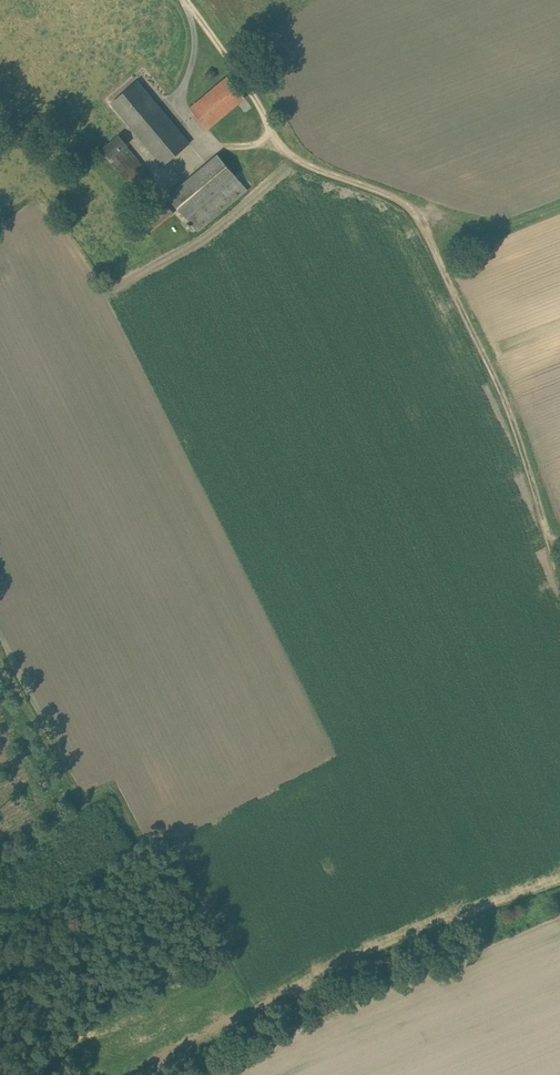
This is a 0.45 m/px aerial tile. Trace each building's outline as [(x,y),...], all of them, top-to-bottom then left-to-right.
[(229,76),(191,108),(208,128),(222,116),(246,97),(229,76)] [(156,103),(138,81),(113,102),(131,124),(156,103)] [(190,143),(156,103),(131,124),(165,164),(190,143)] [(153,173),(121,134),(103,149),(135,188),(153,173)] [(198,171),(216,193),(236,175),(219,155),(198,171)] [(198,171),(169,196),(187,217),(216,193),(198,171)] [(216,193),(187,217),(199,231),(248,189),(236,175),(216,193)] [(170,205),(145,222),(152,233),(176,216),(177,215),(170,205)]
